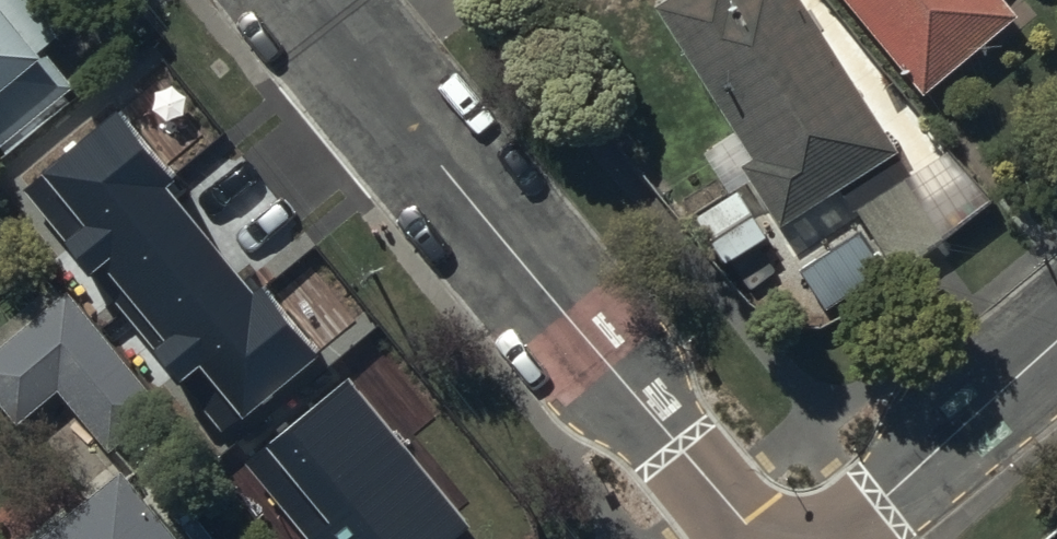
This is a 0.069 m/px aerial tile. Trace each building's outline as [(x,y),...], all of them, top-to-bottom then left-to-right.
[(35,0),(0,0),(0,140),(71,82),(40,45),(59,29),(35,0)] [(776,220),(894,146),(801,0),(653,0),(750,151),(738,159),(776,220)] [(921,89),(1016,11),(1008,0),(847,0),(921,89)] [(22,190),(221,433),(319,354),(264,286),(253,295),(164,186),(176,177),(121,110),(22,190)] [(0,342),(0,402),(15,420),(55,386),(108,449),(163,404),(65,287),(0,342)] [(348,383),(248,466),(309,538),(446,538),(465,523),(348,383)] [(120,464),(29,538),(182,538),(120,464)]
